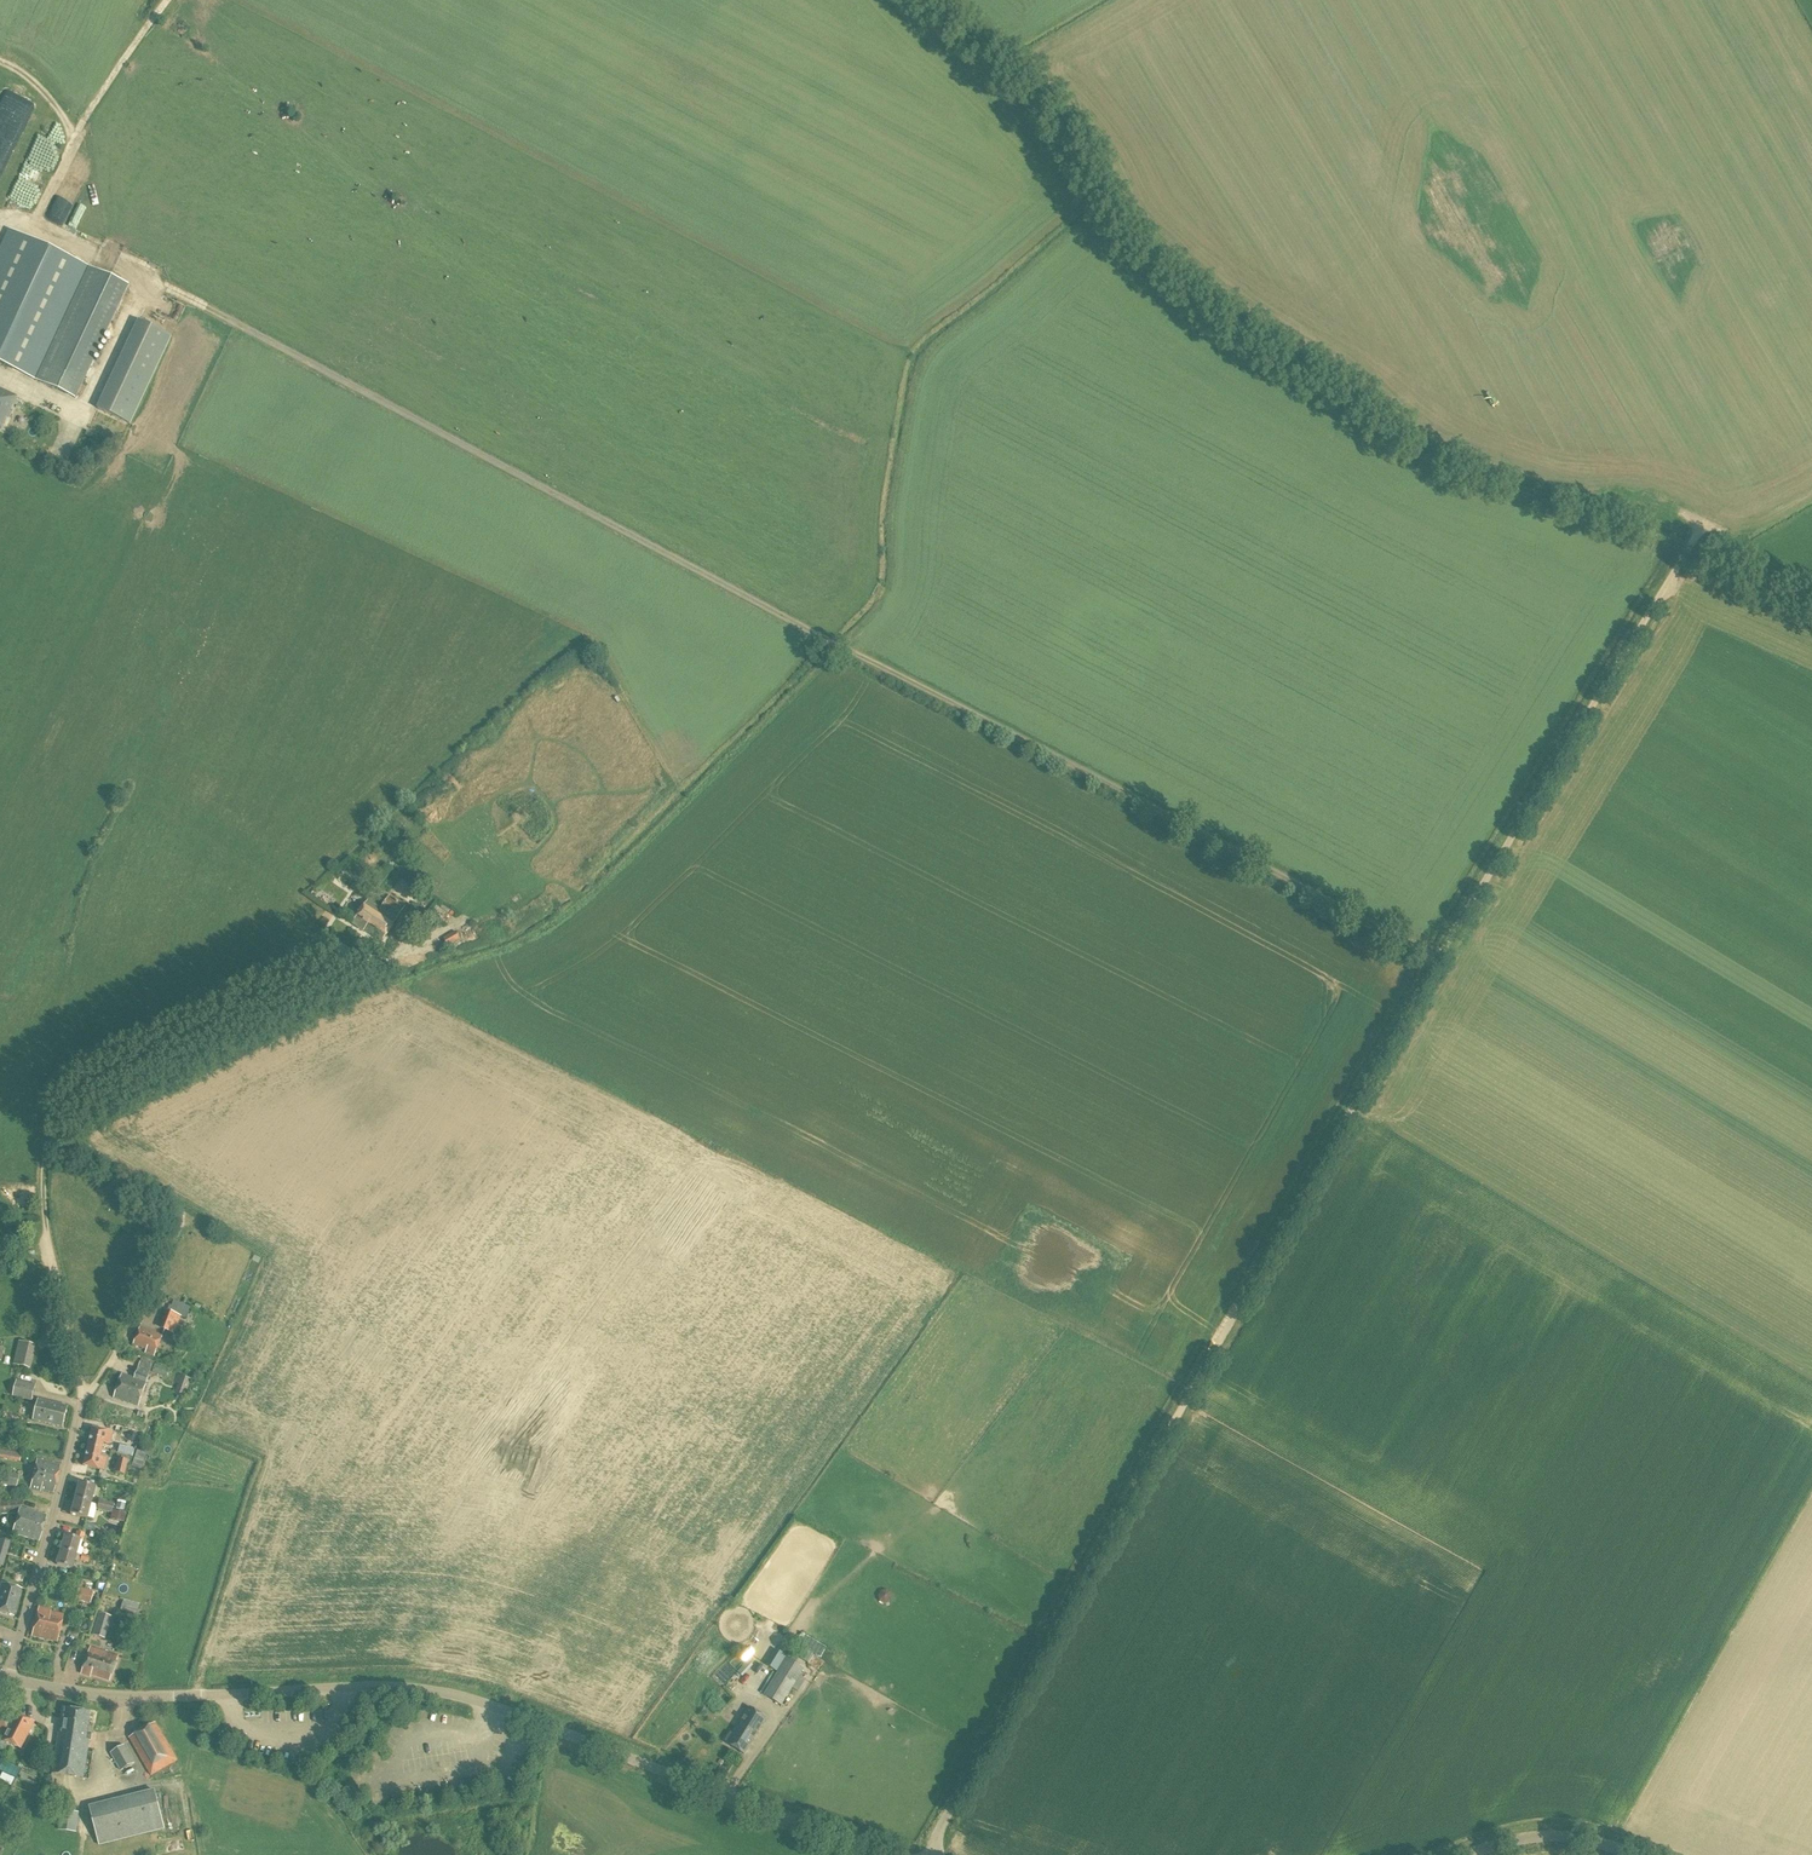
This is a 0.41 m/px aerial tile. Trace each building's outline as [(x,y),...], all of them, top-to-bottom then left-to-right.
[(39,137),(28,163),(54,174),(65,148),(39,137)] [(0,255),(0,362),(75,398),(128,286),(11,231),(0,255)] [(130,424),(171,336),(137,320),(96,408),(130,424)] [(1,429),(11,408),(0,403),(0,428),(1,429)] [(1711,495),(1714,503),(1723,500),(1721,492),(1711,495)] [(366,898),(370,893),(360,885),(356,889),(366,898)] [(380,942),(405,906),(389,895),(379,910),(368,902),(352,924),(362,931),(363,930),(380,942)] [(448,947),(459,940),(454,932),(443,939),(448,947)] [(181,1222),(183,1210),(176,1208),(172,1225),(177,1226),(179,1221),(181,1222)] [(142,1294),(147,1284),(141,1281),(136,1291),(142,1294)] [(174,1334),(181,1316),(165,1310),(158,1328),(174,1334)] [(154,1356),(163,1336),(140,1327),(133,1344),(146,1349),(145,1352),(154,1356)] [(30,1368),(35,1345),(19,1341),(13,1365),(30,1368)] [(122,1374),(114,1398),(138,1406),(146,1382),(154,1359),(142,1354),(134,1378),(122,1374)] [(171,1369),(155,1363),(153,1371),(168,1376),(171,1369)] [(181,1375),(178,1383),(188,1387),(191,1379),(181,1375)] [(32,1401),(36,1384),(16,1379),(12,1396),(32,1401)] [(63,1427),(68,1407),(38,1399),(33,1420),(63,1427)] [(87,1446),(101,1449),(103,1442),(110,1444),(112,1432),(91,1427),(87,1446)] [(128,1433),(127,1438),(131,1441),(136,1440),(137,1435),(133,1431),(128,1433)] [(150,1457),(153,1448),(142,1444),(139,1451),(136,1450),(131,1466),(140,1469),(145,1455),(150,1457)] [(100,1456),(101,1449),(87,1446),(83,1465),(104,1470),(106,1458),(100,1456)] [(131,1456),(133,1448),(126,1446),(124,1454),(131,1456)] [(124,1475),(125,1469),(127,1461),(120,1459),(117,1458),(114,1472),(124,1475)] [(54,1492),(60,1465),(37,1459),(29,1489),(40,1491),(41,1489),(54,1492)] [(19,1474),(2,1470),(0,1481),(0,1484),(16,1487),(19,1474)] [(74,1498),(91,1502),(95,1486),(78,1482),(74,1498)] [(20,1508),(23,1498),(0,1498),(0,1516),(17,1515),(12,1533),(38,1541),(46,1516),(20,1508)] [(86,1518),(91,1502),(74,1498),(70,1514),(86,1518)] [(111,1513),(113,1503),(98,1499),(96,1509),(111,1513)] [(125,1502),(117,1501),(115,1508),(124,1510),(125,1502)] [(123,1522),(126,1513),(112,1509),(110,1518),(123,1522)] [(60,1549),(76,1554),(80,1539),(83,1540),(85,1534),(76,1531),(74,1537),(64,1534),(60,1549)] [(0,1539),(0,1565),(3,1566),(10,1542),(0,1539)] [(71,1568),(76,1554),(60,1549),(56,1564),(71,1568)] [(80,1560),(88,1562),(89,1556),(81,1554),(80,1560)] [(21,1589),(1,1583),(0,1586),(0,1612),(13,1615),(21,1589)] [(90,1603),(92,1591),(78,1588),(75,1600),(90,1603)] [(137,1615),(140,1604),(123,1599),(120,1610),(137,1615)] [(57,1641),(63,1614),(50,1611),(51,1610),(38,1607),(31,1635),(57,1641)] [(105,1639),(111,1616),(99,1613),(92,1635),(105,1639)] [(808,1663),(813,1654),(799,1645),(794,1654),(808,1663)] [(110,1681),(118,1656),(90,1646),(81,1673),(91,1677),(92,1675),(110,1681)] [(753,1647),(744,1659),(750,1664),(759,1652),(753,1647)] [(804,1668),(774,1649),(765,1664),(762,1662),(759,1666),(768,1672),(771,1667),(778,1672),(776,1674),(773,1672),(760,1692),(781,1706),(804,1668)] [(86,1740),(90,1712),(66,1709),(62,1732),(59,1732),(52,1773),(83,1778),(89,1740),(86,1740)] [(744,1754),(766,1719),(749,1709),(733,1734),(730,1732),(725,1741),(728,1743),(727,1744),(744,1754)] [(2,1730),(4,1727),(7,1729),(12,1717),(0,1712),(0,1730),(2,1730)] [(16,1713),(3,1739),(21,1748),(34,1722),(16,1713)] [(151,1776),(178,1760),(155,1722),(128,1737),(151,1776)] [(121,1771),(135,1763),(124,1745),(110,1753),(121,1771)] [(9,1781),(11,1776),(3,1772),(1,1777),(9,1781)] [(48,1808),(54,1788),(43,1785),(37,1805),(48,1808)] [(99,1845),(164,1829),(154,1789),(89,1806),(99,1845)] [(76,1832),(78,1812),(60,1810),(58,1829),(76,1832)] [(178,1839),(172,1841),(175,1850),(181,1848),(178,1839)]
